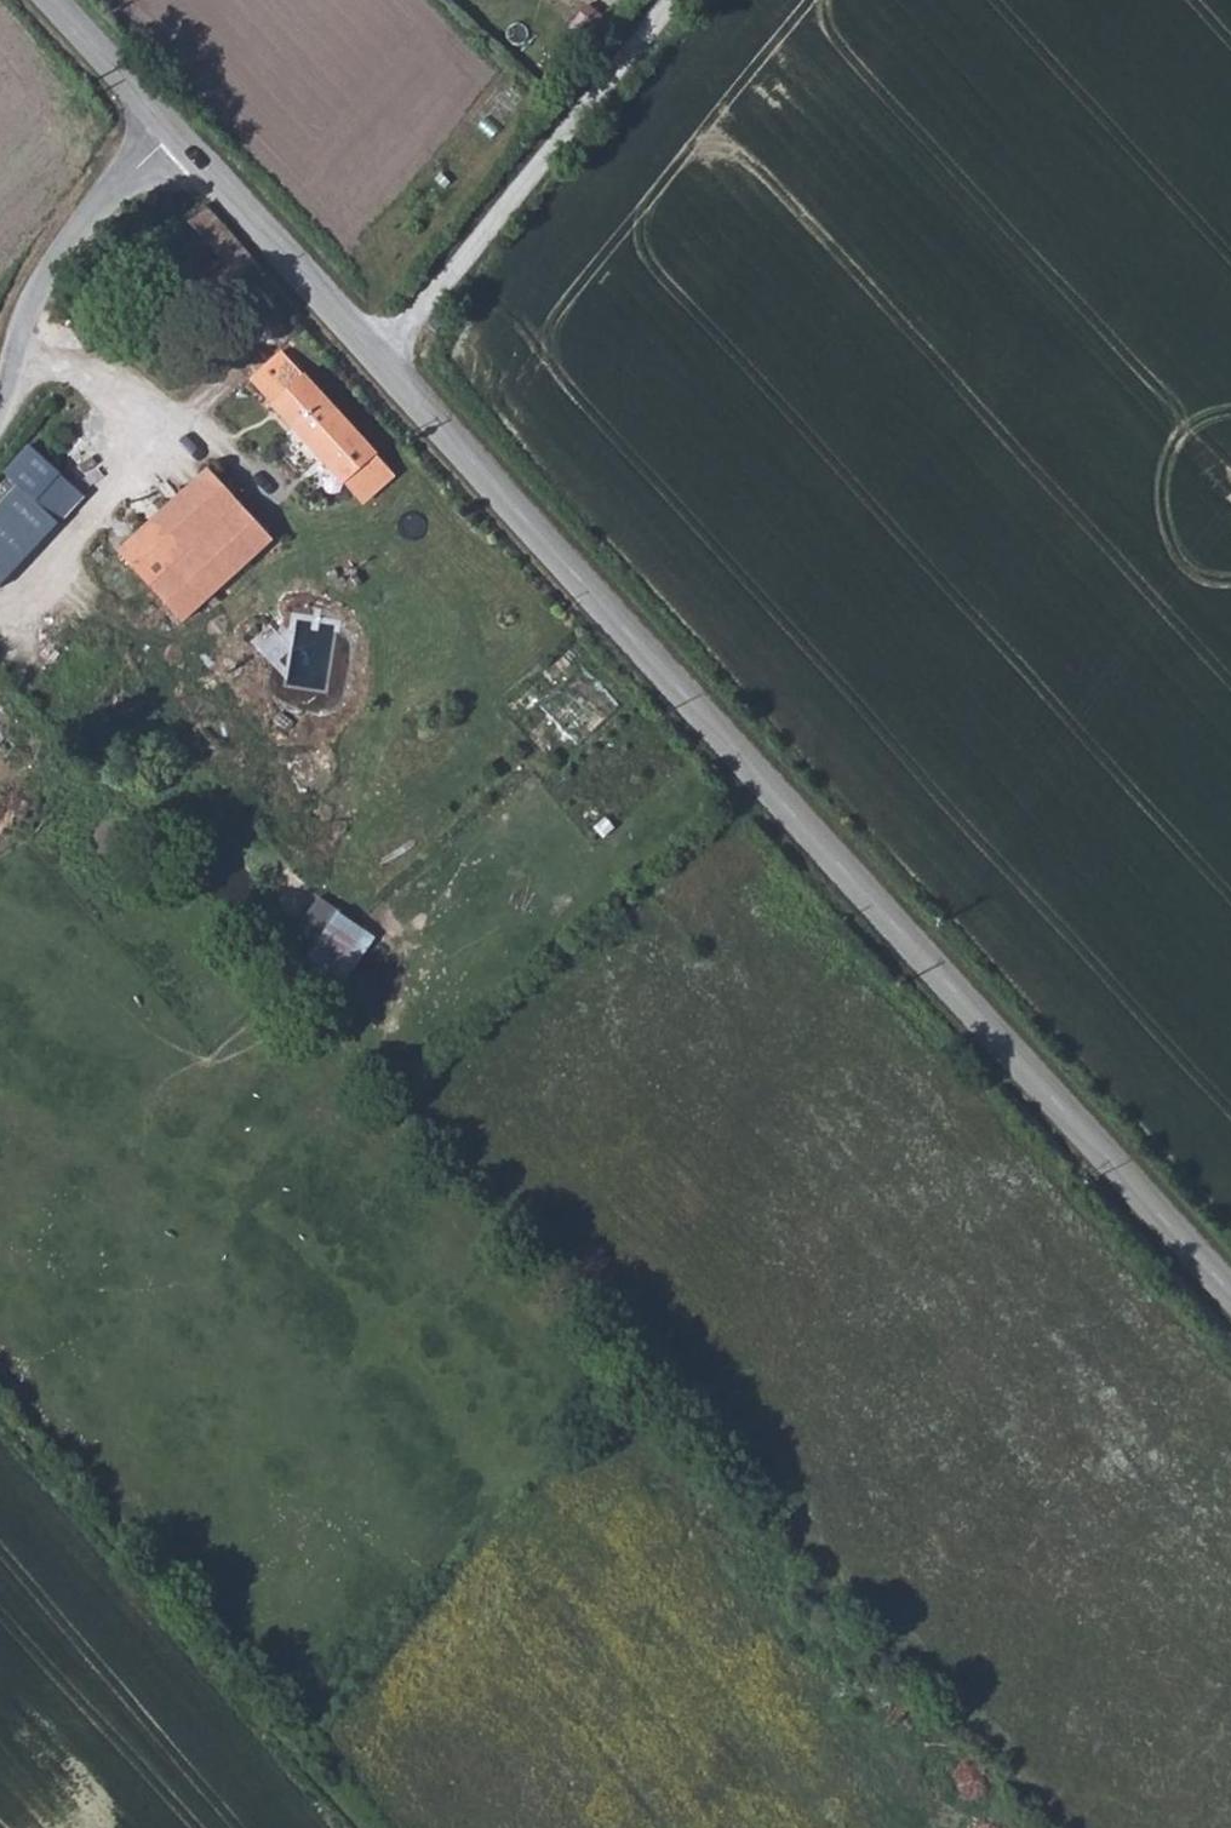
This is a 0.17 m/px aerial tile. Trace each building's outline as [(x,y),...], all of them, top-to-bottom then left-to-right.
[(595,35),(603,16),(583,7),(575,26),(595,35)] [(242,255),(202,212),(177,245),(218,280),(242,255)] [(392,464),(293,356),(265,383),(361,492),(392,464)] [(36,501),(64,470),(31,440),(3,471),(36,501)] [(217,474),(127,559),(188,619),(277,537),(217,474)] [(271,621),(217,672),(243,699),(297,649),(271,621)] [(319,895),(297,930),(319,944),(342,909),(319,895)]
